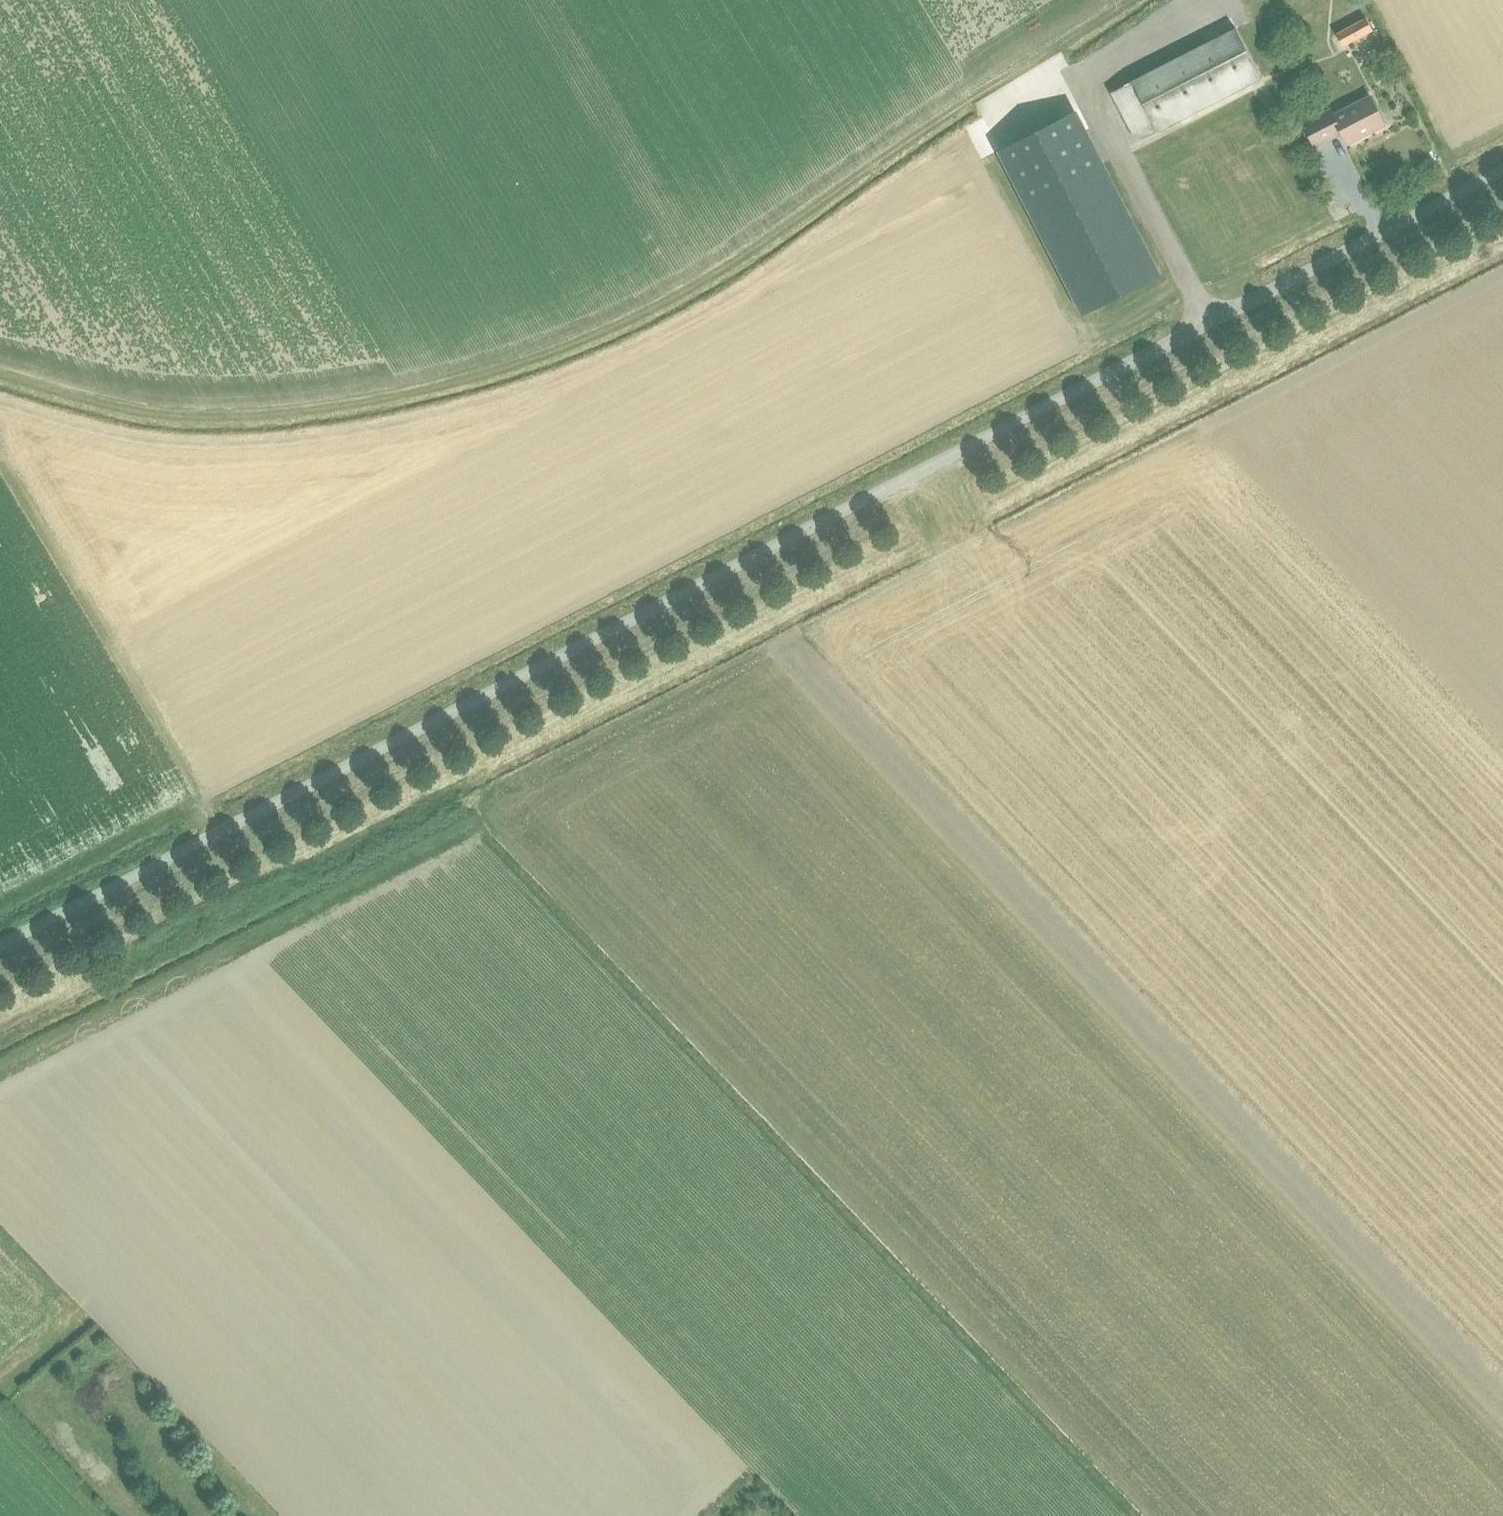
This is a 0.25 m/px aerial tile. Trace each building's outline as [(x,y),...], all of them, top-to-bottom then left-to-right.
[(1366,17),(1337,32),(1343,45),(1373,29),(1366,17)] [(1139,139),(1262,77),(1237,28),(1114,90),(1139,139)] [(1039,87),(1015,101),(1024,115),(1048,101),(1039,87)] [(1330,108),(1303,122),(1315,146),(1342,132),(1347,143),(1385,123),(1370,95),(1333,114),(1330,108)] [(1075,111),(1000,149),(1083,312),(1158,273),(1075,111)]
